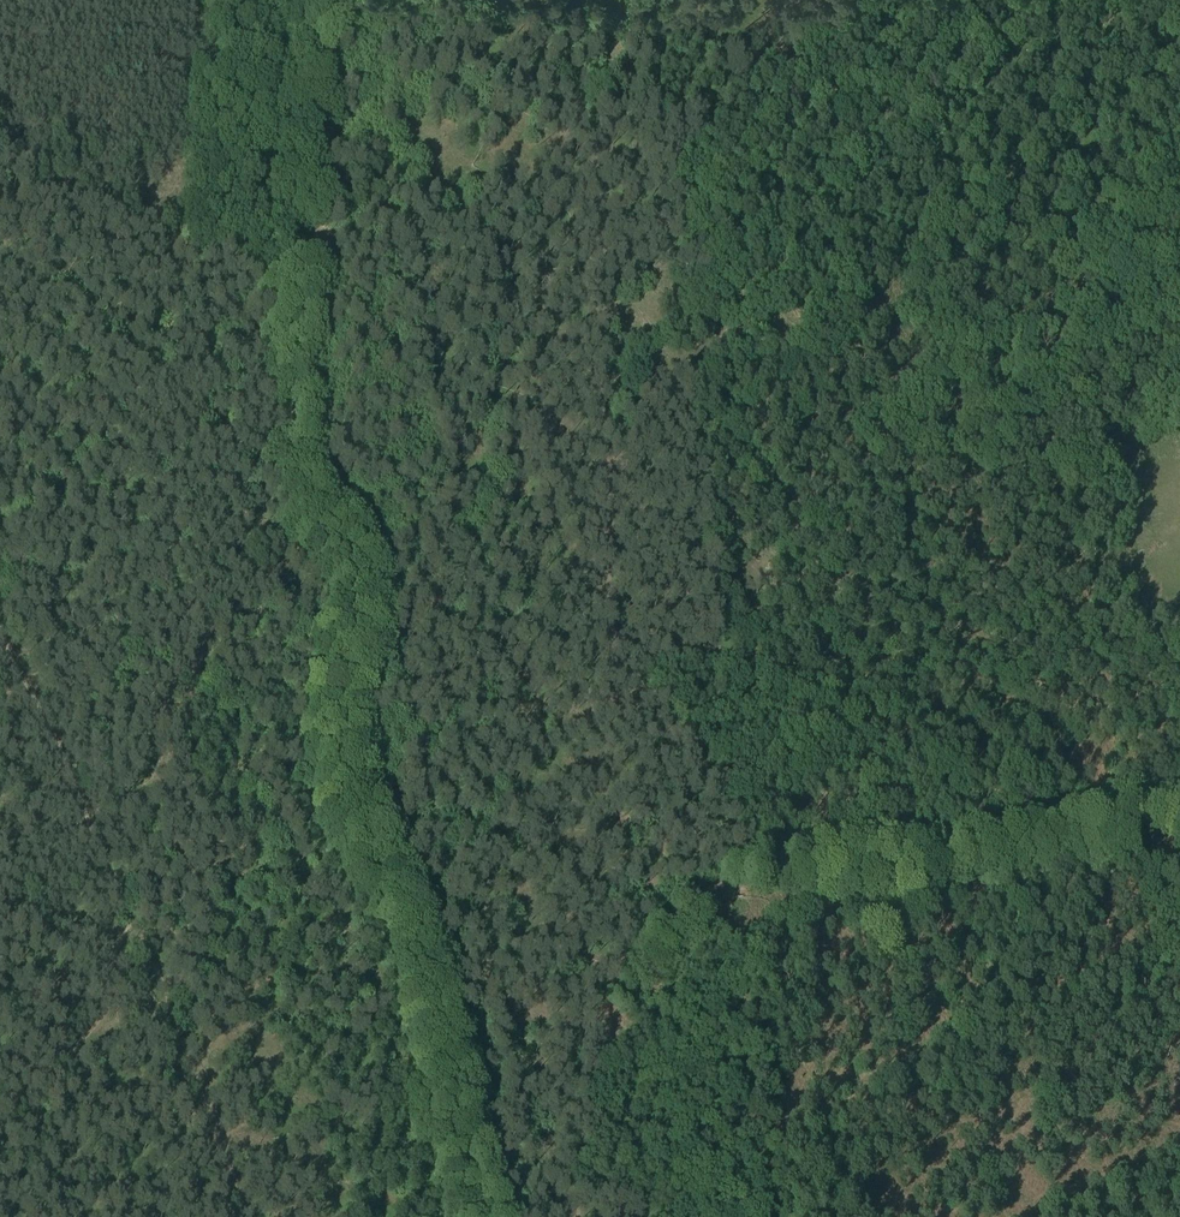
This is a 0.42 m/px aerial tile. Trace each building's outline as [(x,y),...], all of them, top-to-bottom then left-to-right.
[(1062,458),(1071,448),(1065,442),(1056,453),(1062,458)]
